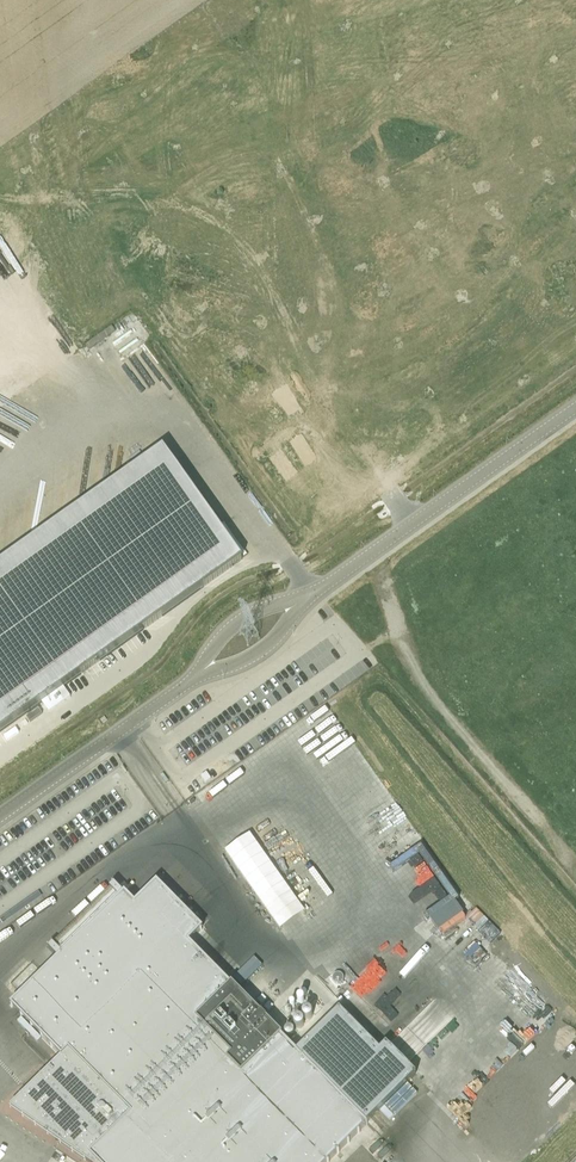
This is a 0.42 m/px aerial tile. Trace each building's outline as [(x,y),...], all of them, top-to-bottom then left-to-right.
[(243,560),(163,448),(0,565),(0,732),(243,560)] [(281,930),(307,913),(255,833),(228,850),(281,930)] [(11,1006),(12,1007),(13,1006),(22,1015),(21,1016),(22,1017),(23,1016),(32,1025),(31,1026),(32,1027),(33,1026),(42,1036),(41,1037),(42,1038),(43,1037),(52,1046),(51,1047),(52,1048),(53,1047),(62,1056),(61,1057),(62,1057),(27,1091),(25,1094),(24,1095),(23,1096),(23,1097),(22,1097),(22,1098),(22,1099),(21,1099),(21,1100),(21,1101),(21,1102),(21,1103),(21,1104),(21,1105),(21,1106),(21,1107),(21,1108),(22,1109),(22,1110),(22,1111),(23,1112),(24,1113),(24,1114),(25,1115),(26,1116),(27,1117),(58,1135),(58,1141),(88,1161),(93,1161),(95,1160),(97,1161),(328,1161),(338,1153),(339,1154),(339,1153),(338,1152),(348,1143),(349,1144),(350,1143),(349,1142),(358,1133),(359,1134),(360,1133),(359,1132),(367,1124),(366,1123),(415,1074),(385,1044),(379,1050),(339,1010),(296,1051),(295,1053),(286,1043),(287,1042),(286,1041),(285,1042),(280,1037),(282,1035),(232,984),(230,986),(226,982),(227,981),(226,980),(225,981),(216,972),(217,971),(216,972),(207,963),(208,962),(207,961),(206,962),(197,953),(198,952),(198,951),(197,952),(188,943),(202,930),(197,925),(198,924),(197,923),(196,924),(187,915),(188,914),(187,913),(186,914),(177,905),(178,904),(177,903),(176,904),(167,894),(168,893),(167,892),(166,893),(156,883),(155,884),(156,885),(146,894),(145,893),(144,894),(145,895),(136,904),(135,904),(134,905),(125,896),(126,895),(126,894),(125,895),(114,884),(48,949),(59,960),(57,961),(56,960),(55,961),(56,962),(46,972),(45,971),(44,972),(45,973),(35,983),(34,982),(33,983),(34,984),(23,994),(22,993),(21,994),(22,995),(11,1006)] [(430,919),(438,931),(463,914),(454,902),(430,919)] [(29,1079),(42,1060),(33,1054),(20,1073),(29,1079)]
